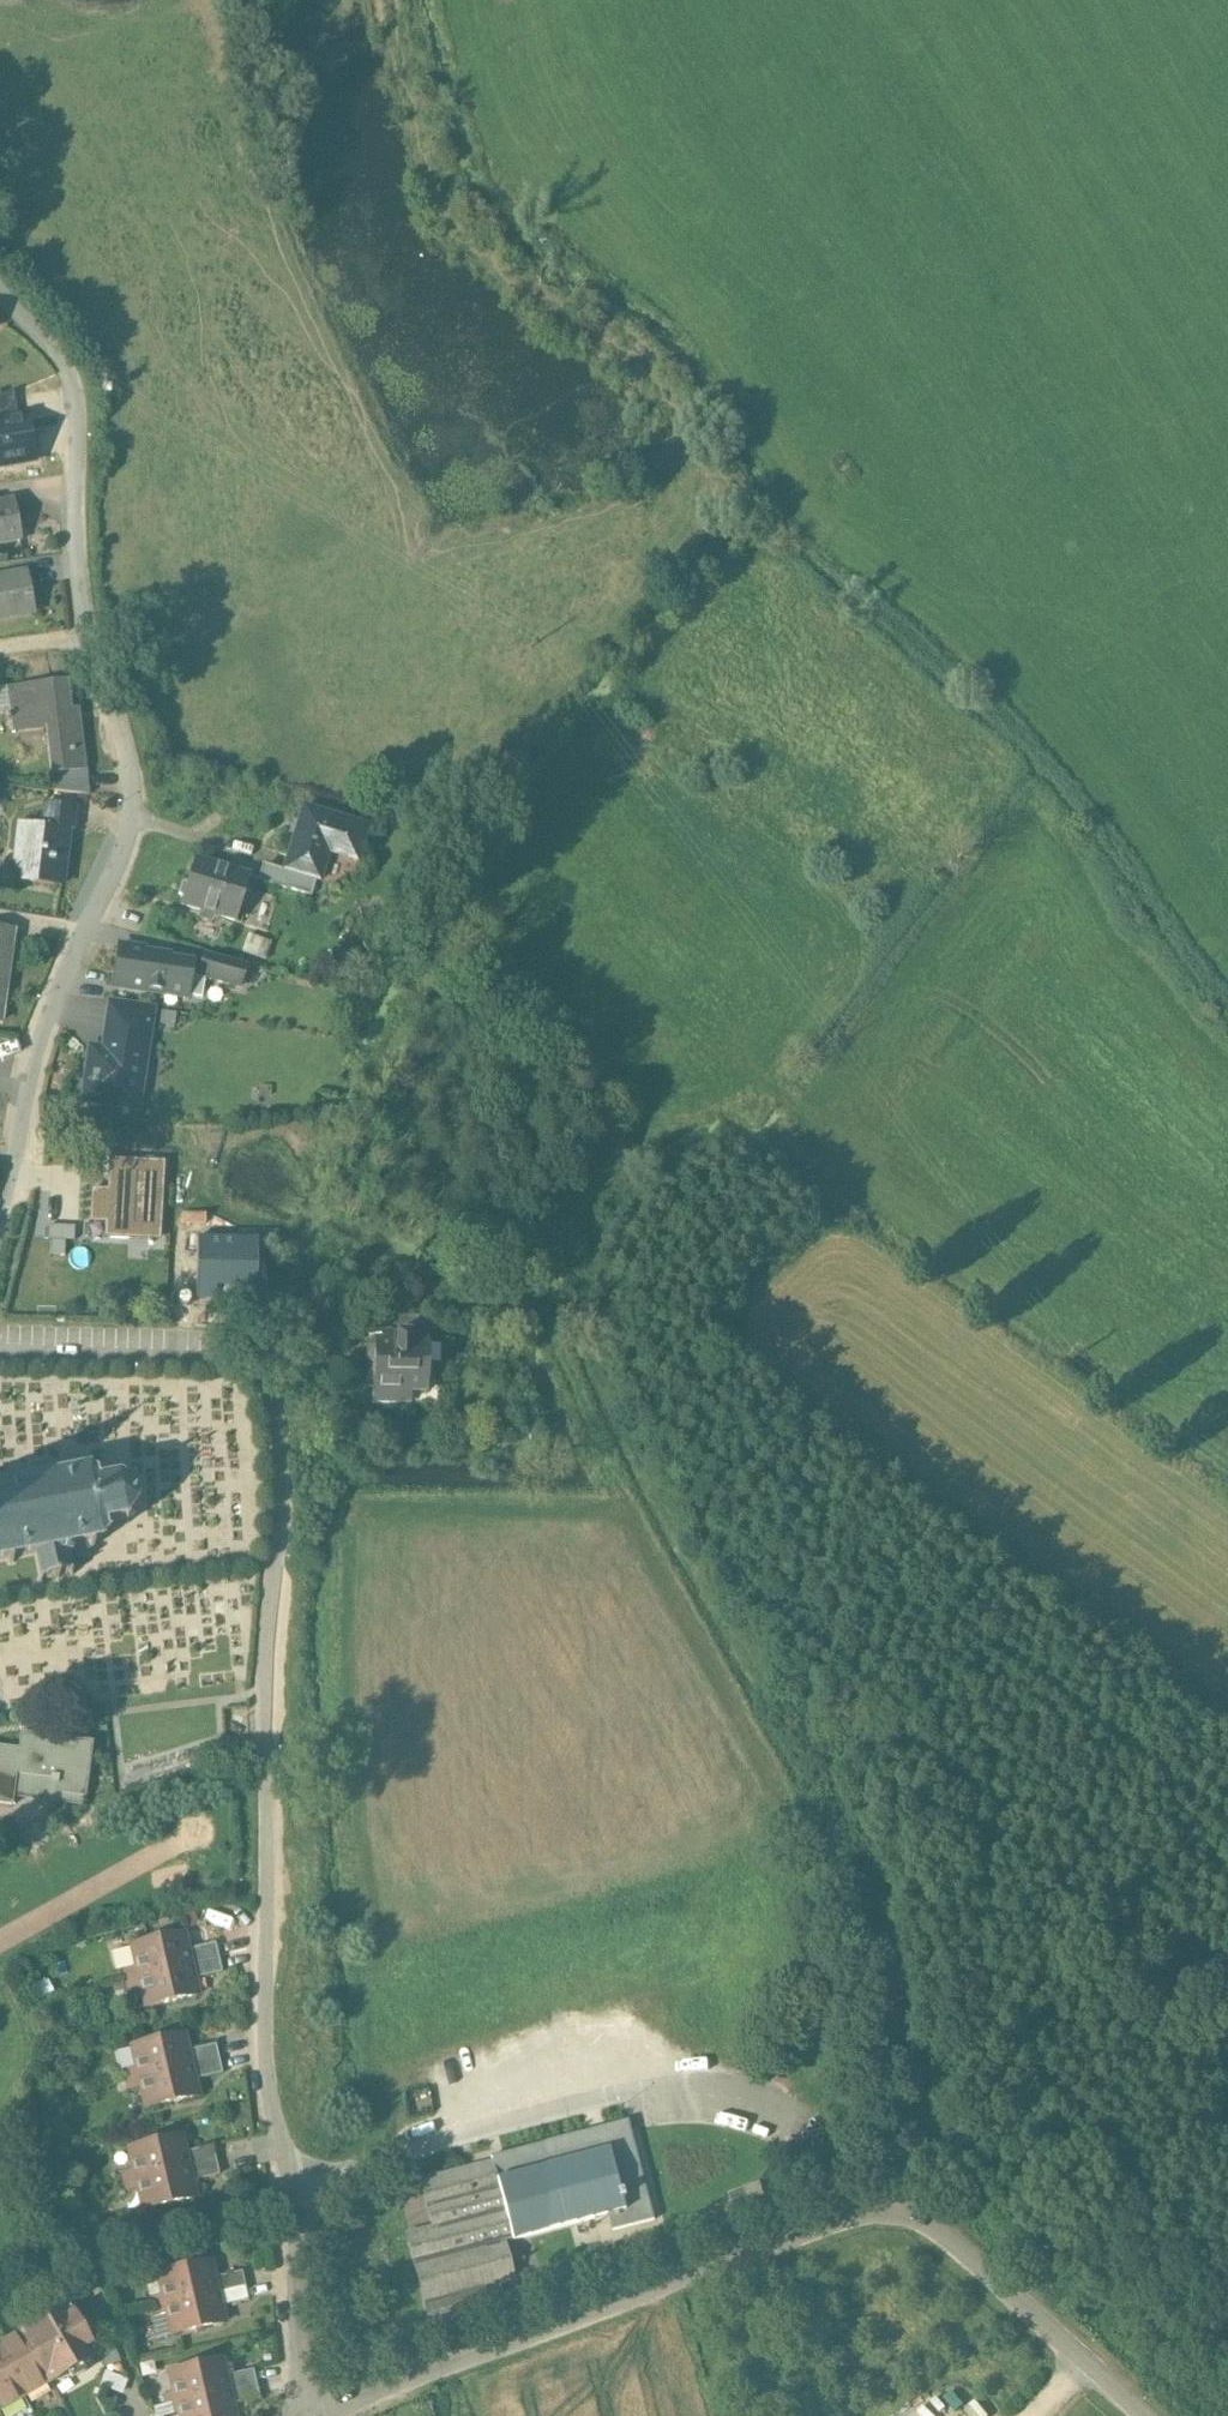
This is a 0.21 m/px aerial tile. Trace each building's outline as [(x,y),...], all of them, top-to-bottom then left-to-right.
[(0,422),(0,460),(41,452),(35,416),(0,422)] [(19,542),(11,501),(0,503),(0,545),(19,542)] [(34,613),(26,574),(0,580),(0,619),(34,613)] [(67,682),(8,688),(13,731),(47,727),(52,775),(85,772),(85,771),(79,720),(71,721),(67,682)] [(85,772),(52,775),(54,792),(89,796),(87,771),(85,771),(85,772)] [(76,809),(46,805),(44,821),(69,824),(74,824),(76,809)] [(367,829),(303,809),(283,872),(291,875),(319,883),(328,855),(356,864),(367,829)] [(43,828),(20,825),(17,849),(24,850),(21,879),(13,878),(13,880),(61,886),(69,824),(44,821),(43,828)] [(249,878),(195,861),(188,884),(182,885),(178,896),(183,900),(181,905),(235,922),(249,878)] [(283,872),(263,865),(258,882),(285,891),(286,890),(291,875),(283,872)] [(170,959),(144,955),(144,951),(118,947),(112,986),(188,998),(193,965),(169,962),(170,959)] [(246,966),(205,954),(198,977),(239,989),(246,966)] [(148,1040),(106,1033),(103,1050),(91,1048),(82,1101),(138,1110),(148,1040)] [(162,1165),(111,1162),(109,1191),(91,1190),(89,1220),(108,1221),(107,1237),(157,1240),(162,1165)] [(427,1318),(398,1317),(398,1334),(426,1335),(427,1318)] [(398,1334),(382,1334),(381,1341),(374,1340),(365,1348),(365,1361),(374,1368),(373,1405),(438,1406),(438,1385),(426,1385),(427,1335),(426,1335),(398,1334)] [(20,1478),(21,1482),(0,1486),(0,1562),(8,1561),(9,1565),(13,1564),(13,1560),(36,1555),(40,1578),(38,1581),(41,1583),(43,1579),(54,1577),(54,1580),(59,1579),(58,1577),(69,1574),(72,1577),(74,1574),(70,1572),(67,1556),(72,1555),(75,1552),(74,1548),(89,1545),(90,1549),(95,1548),(94,1544),(102,1542),(102,1539),(106,1534),(109,1536),(110,1533),(108,1531),(106,1526),(123,1522),(126,1525),(129,1522),(127,1519),(134,1508),(138,1509),(140,1505),(135,1504),(133,1493),(136,1489),(134,1485),(130,1488),(120,1481),(121,1476),(116,1475),(115,1480),(99,1483),(98,1477),(100,1474),(97,1472),(95,1474),(89,1472),(88,1469),(80,1471),(79,1466),(74,1467),(75,1472),(53,1476),(52,1471),(49,1472),(43,1466),(44,1463),(40,1462),(39,1465),(30,1467),(27,1464),(24,1467),(26,1469),(24,1477),(20,1478)] [(20,1733),(18,1750),(0,1747),(0,1805),(12,1807),(14,1798),(82,1807),(83,1797),(85,1798),(93,1743),(20,1733)] [(183,1934),(132,1946),(137,1967),(125,1970),(127,1979),(190,1965),(187,1951),(183,1934)] [(215,1944),(187,1951),(190,1965),(218,1958),(215,1944)] [(218,1958),(190,1965),(194,1978),(222,1972),(218,1958)] [(190,1965),(127,1979),(129,1989),(141,1986),(146,2007),(198,1995),(194,1978),(190,1965)] [(184,2035),(132,2046),(137,2068),(125,2071),(127,2080),(191,2065),(188,2051),(184,2035)] [(216,2045),(188,2051),(191,2065),(219,2059),(216,2045)] [(219,2059),(191,2065),(194,2079),(222,2073),(219,2059)] [(191,2065),(127,2080),(130,2090),(142,2087),(146,2108),(198,2096),(194,2079),(191,2065)] [(629,2122),(492,2157),(493,2161),(498,2180),(497,2180),(513,2239),(610,2214),(614,2230),(654,2220),(629,2122)] [(181,2136),(129,2148),(134,2169),(122,2172),(124,2182),(188,2167),(185,2153),(181,2136)] [(213,2146),(185,2153),(188,2167),(216,2161),(213,2146)] [(216,2161),(188,2167),(191,2181),(219,2174),(216,2161)] [(493,2161),(421,2180),(437,2240),(411,2247),(432,2328),(483,2314),(484,2317),(504,2312),(502,2304),(497,2286),(513,2282),(513,2281),(502,2242),(513,2239),(497,2180),(498,2180),(493,2161)] [(188,2167),(124,2182),(127,2191),(139,2188),(144,2210),(195,2198),(191,2181),(188,2167)] [(760,2182),(744,2187),(753,2212),(768,2206),(760,2182)] [(731,2201),(540,2271),(513,2281),(513,2282),(497,2286),(502,2304),(518,2300),(517,2298),(532,2292),(531,2291),(753,2212),(744,2187),(729,2193),(731,2201)] [(210,2261),(158,2273),(163,2294),(151,2297),(153,2306),(217,2292),(214,2278),(210,2261)] [(242,2272),(214,2278),(217,2292),(245,2285),(242,2272)] [(245,2285),(217,2292),(220,2306),(248,2300),(245,2285)] [(217,2292),(153,2306),(156,2316),(168,2313),(173,2335),(224,2323),(220,2306),(217,2292)] [(66,2302),(19,2330),(21,2333),(22,2333),(49,2380),(48,2380),(50,2383),(97,2356),(66,2302)] [(0,2346),(0,2357),(22,2395),(48,2380),(49,2380),(22,2333),(21,2333),(0,2346)] [(0,2357),(0,2408),(22,2395),(0,2357)] [(221,2359),(170,2371),(175,2392),(166,2395),(168,2404),(228,2390),(225,2376),(221,2359)] [(253,2370),(225,2376),(228,2390),(256,2384),(253,2370)] [(256,2384),(228,2390),(232,2404),(260,2398),(256,2384)] [(168,2404),(170,2414),(179,2411),(180,2415),(234,2415),(232,2404),(228,2390),(168,2404)]
